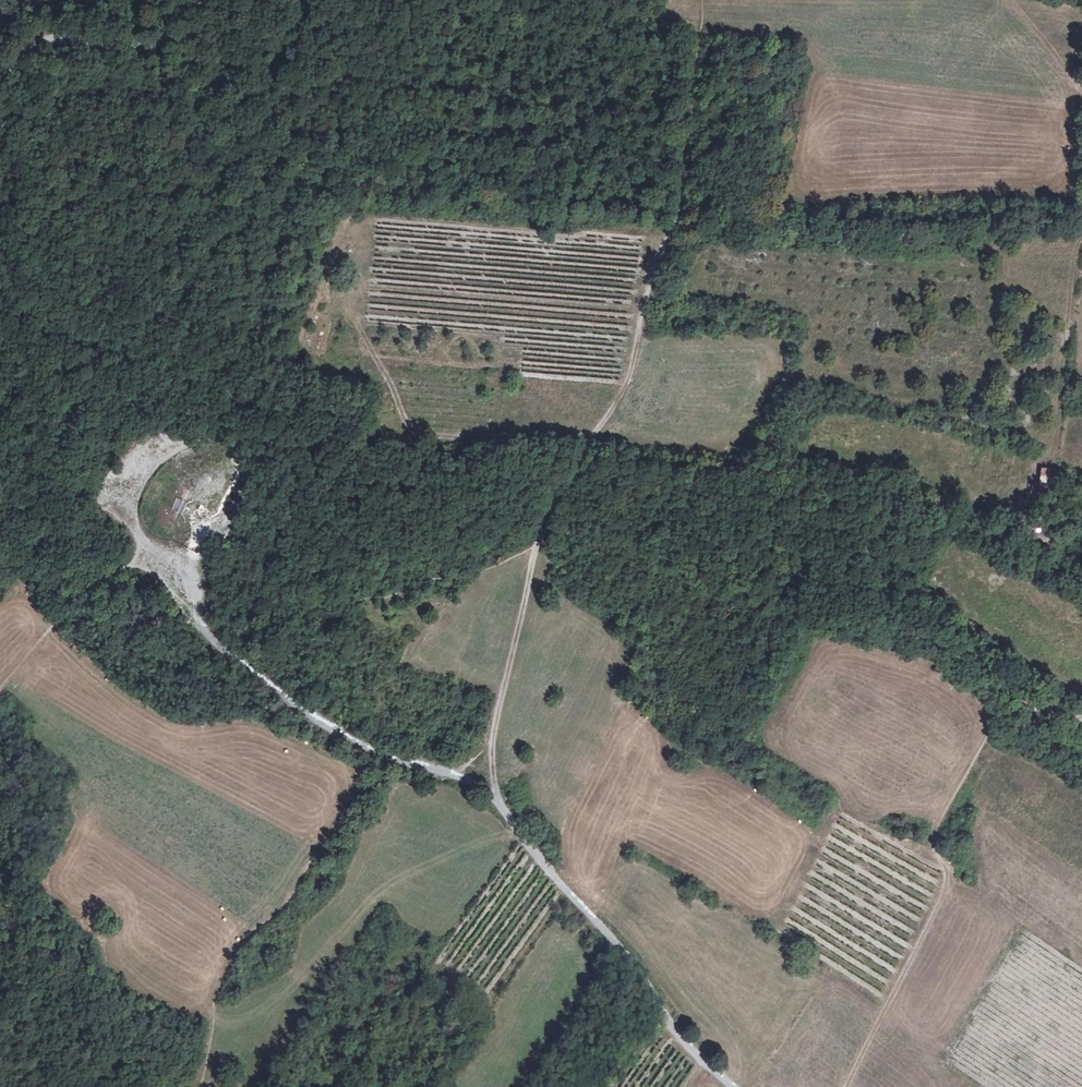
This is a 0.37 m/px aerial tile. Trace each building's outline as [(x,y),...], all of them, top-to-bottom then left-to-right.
[(1040,466),(1039,482),(1051,482),(1051,466),(1040,466)] [(760,786),(761,783),(754,780),(752,782),(751,784),(758,788),(760,786)]
